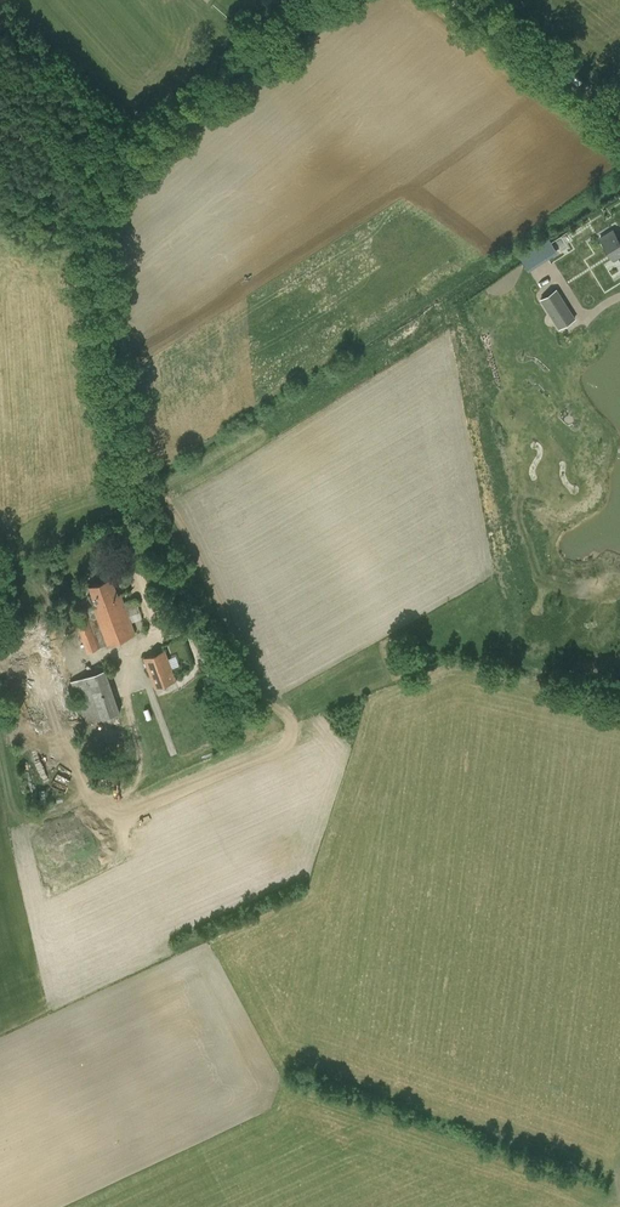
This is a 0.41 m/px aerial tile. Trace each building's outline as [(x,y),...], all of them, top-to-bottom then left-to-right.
[(280,0),(262,0),(274,8),(280,0)] [(256,33),(263,24),(242,7),(235,16),(256,33)] [(523,254),(531,268),(562,251),(553,236),(523,254)] [(574,320),(556,289),(542,298),(560,328),(574,320)] [(88,652),(137,634),(132,622),(143,618),(136,598),(125,602),(122,593),(119,594),(113,577),(88,586),(95,606),(86,609),(86,610),(75,614),(88,652)] [(156,687),(177,679),(166,650),(145,658),(156,687)] [(121,712),(106,669),(71,681),(87,724),(121,712)] [(73,721),(68,707),(48,714),(53,728),(73,721)]
